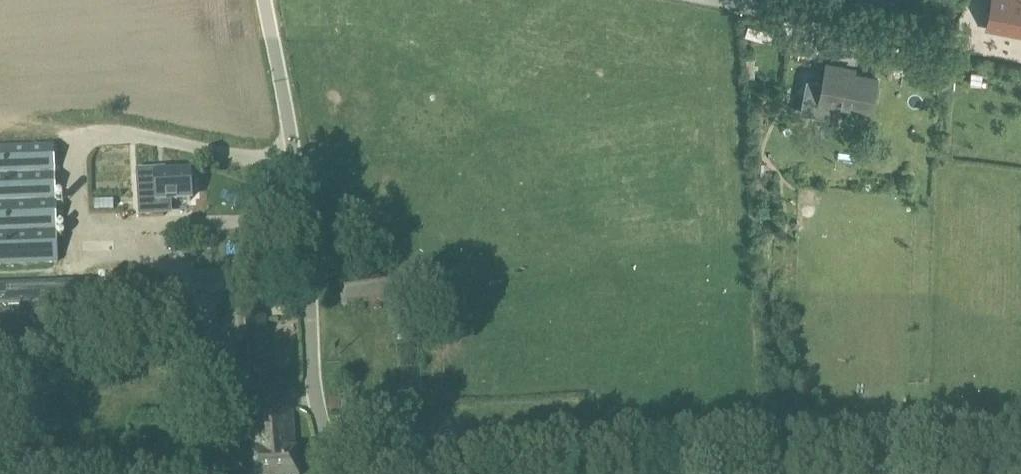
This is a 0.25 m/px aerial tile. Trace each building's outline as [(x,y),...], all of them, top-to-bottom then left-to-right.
[(1020,39),(1020,0),(990,0),(985,32),(1020,39)] [(771,42),(774,32),(748,24),(745,34),(771,42)] [(878,77),(825,66),(818,102),(871,112),(878,77)] [(982,85),(983,73),(971,72),(970,83),(982,85)] [(57,264),(54,147),(0,149),(0,266),(57,264)] [(190,175),(157,176),(157,179),(139,180),(140,197),(157,197),(158,203),(191,202),(190,175)] [(380,250),(379,240),(368,240),(369,251),(380,250)] [(341,302),(397,297),(395,276),(338,280),(341,302)] [(98,283),(0,286),(0,336),(99,333),(98,283)] [(273,375),(267,318),(260,318),(259,304),(228,306),(228,320),(223,321),(229,379),(273,375)] [(330,415),(349,411),(345,391),(325,395),(330,415)] [(250,414),(252,453),(251,453),(252,473),(298,473),(296,449),(295,449),(293,411),(250,414)] [(230,454),(197,453),(198,472),(231,472),(230,454)]
